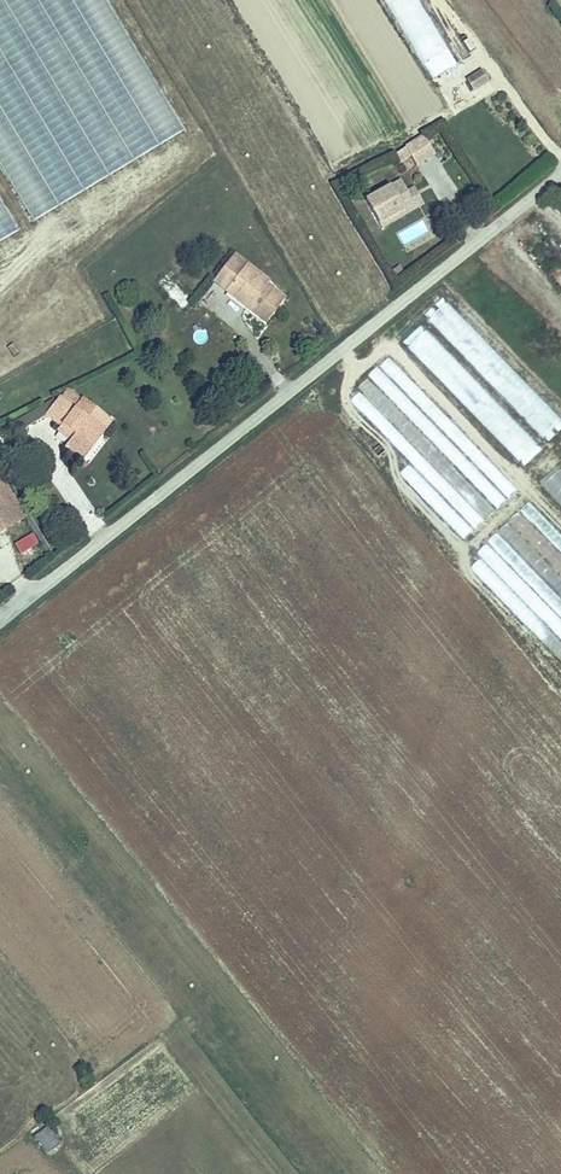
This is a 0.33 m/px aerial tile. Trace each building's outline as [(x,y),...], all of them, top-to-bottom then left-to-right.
[(21,221),(179,138),(106,0),(0,0),(0,180),(21,221)] [(455,66),(420,0),(387,0),(428,80),(455,66)] [(479,66),(464,75),(472,88),(487,79),(479,66)] [(421,134),(393,151),(398,159),(408,153),(414,163),(432,152),(421,134)] [(399,178),(364,198),(377,220),(412,201),(405,189),(399,178)] [(412,185),(405,189),(412,201),(377,220),(380,225),(421,201),(412,185)] [(16,233),(0,204),(0,242),(16,233)] [(209,286),(220,294),(225,287),(245,302),(240,309),(260,324),(280,297),(261,283),(263,280),(231,256),(209,286)] [(167,273),(157,282),(181,309),(192,300),(167,273)] [(220,294),(240,309),(245,302),(225,287),(220,294)] [(544,438),(560,421),(560,418),(443,300),(424,318),(544,438)] [(544,448),(421,326),(402,345),(525,467),(544,448)] [(201,328),(191,336),(198,346),(209,338),(201,328)] [(496,509),(517,489),(388,358),(346,398),(475,529),(496,509)] [(82,401),(67,390),(59,399),(60,400),(47,415),(62,427),(58,433),(70,442),(65,447),(77,456),(98,429),(102,432),(110,421),(83,400),(82,401)] [(98,429),(77,456),(81,459),(102,432),(98,429)] [(558,465),(538,485),(560,508),(560,468),(558,465)] [(8,525),(18,519),(0,491),(0,512),(8,525)] [(529,501),(518,511),(518,512),(508,522),(476,553),(481,558),(470,568),(560,662),(560,535),(529,501)] [(0,512),(0,530),(8,525),(0,512)] [(13,543),(21,555),(36,544),(29,533),(13,543)] [(46,1153),(60,1141),(46,1124),(31,1136),(46,1153)]
